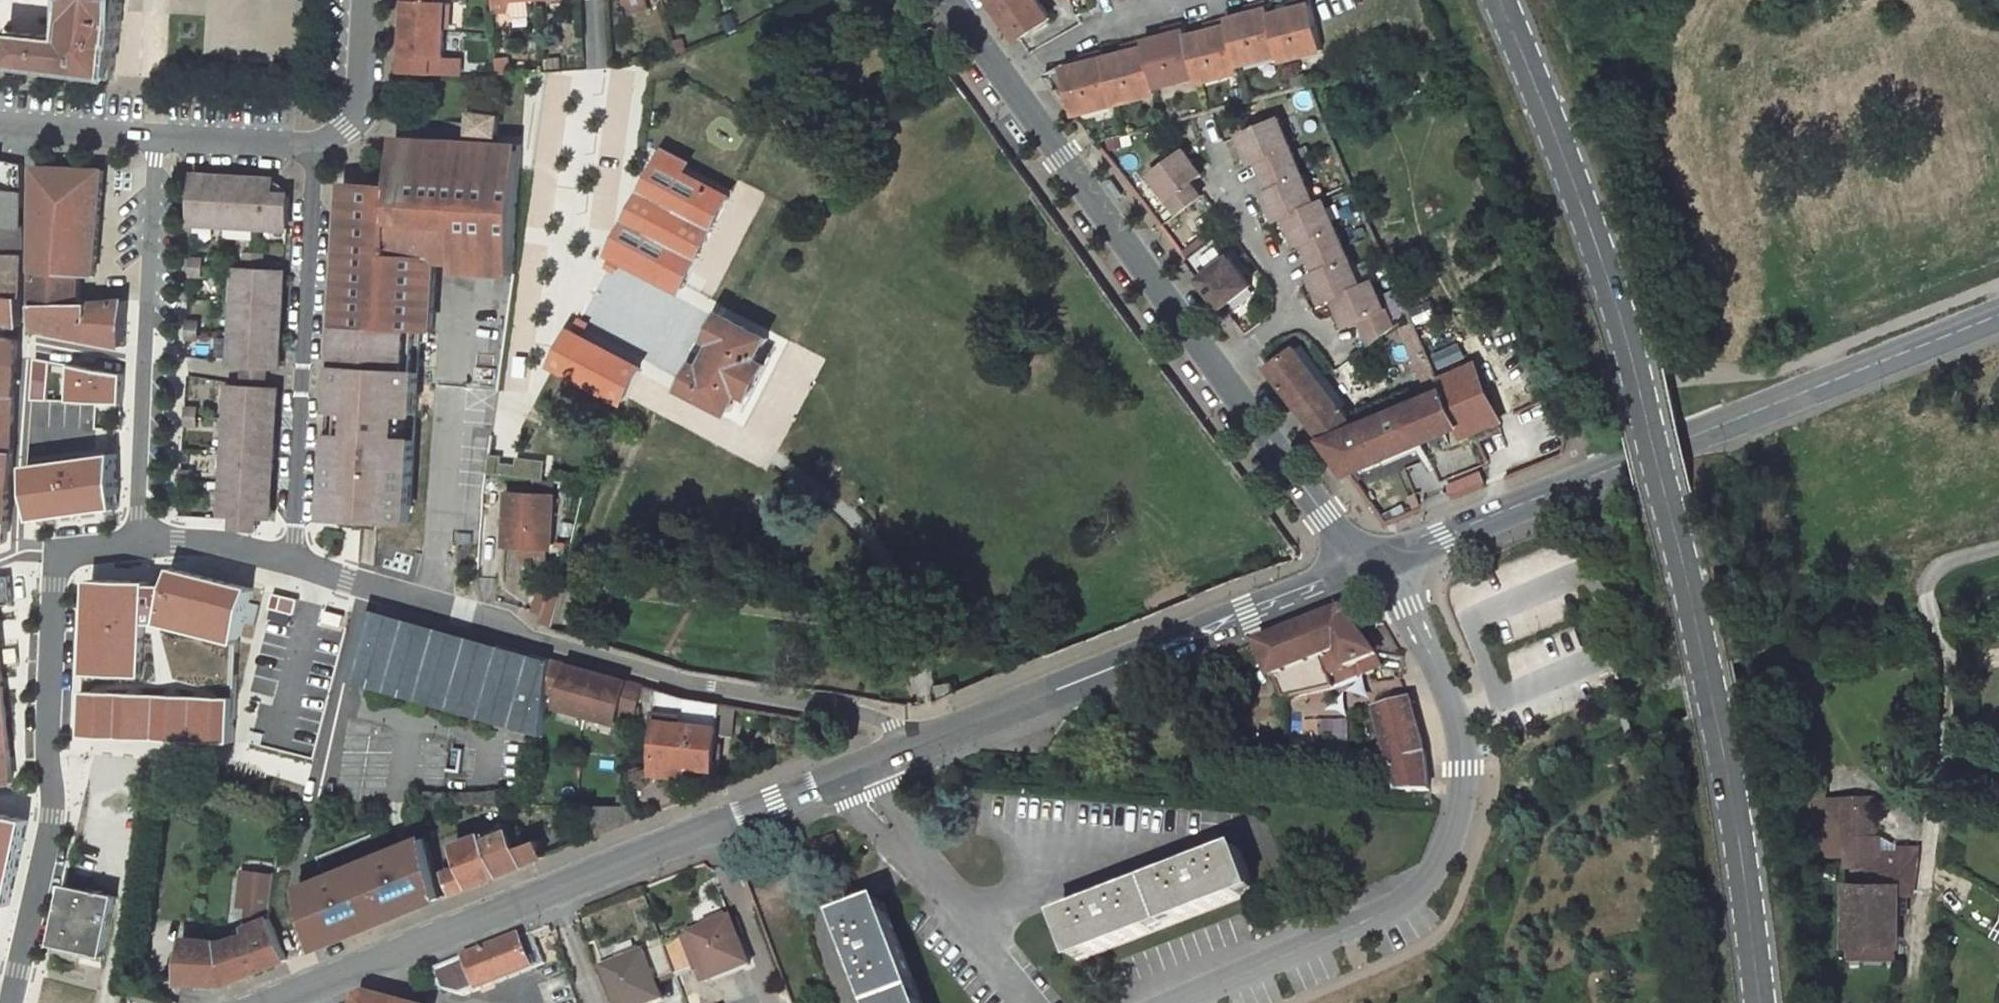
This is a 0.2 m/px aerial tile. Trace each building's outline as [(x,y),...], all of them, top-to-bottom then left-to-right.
[(123,0),(69,0),(65,37),(12,32),(8,65),(114,78),(117,45),(119,45),(123,0)] [(404,29),(445,32),(447,2),(437,1),(437,0),(406,0),(404,29)] [(494,11),(509,10),(508,1),(519,0),(493,0),(494,11)] [(631,12),(649,7),(647,0),(628,0),(631,12)] [(1007,25),(1018,40),(1050,18),(1037,0),(990,0),(1007,25)] [(1045,75),(1075,114),(1158,93),(1156,87),(1197,76),(1199,82),(1241,71),(1239,65),(1280,54),(1281,61),(1325,49),(1312,0),(1302,0),(1295,2),(1297,8),(1291,10),(1270,16),(1266,3),(1250,7),(1252,13),(1246,15),(1212,24),(1213,30),(1207,32),(1187,37),(1184,24),(1168,28),(1170,35),(1164,37),(1129,46),(1130,52),(1124,54),(1105,59),(1103,53),(1087,57),(1089,63),(1083,64),(1045,75)] [(729,3),(723,6),(728,17),(734,15),(729,3)] [(734,15),(728,17),(734,31),(740,28),(734,15)] [(445,32),(404,29),(402,72),(432,74),(433,59),(444,60),(445,32)] [(684,38),(675,40),(679,56),(688,53),(684,38)] [(649,56),(628,60),(630,66),(650,62),(649,56)] [(504,57),(497,58),(499,75),(509,75),(508,60),(504,57)] [(578,57),(563,58),(564,70),(579,70),(578,57)] [(561,58),(550,58),(551,68),(561,67),(561,58)] [(500,116),(473,113),(471,133),(499,135),(500,116)] [(1361,285),(1323,199),(1315,203),(1278,119),(1240,136),(1252,163),(1258,160),(1272,190),(1266,193),(1278,221),(1286,217),(1299,245),(1305,243),(1319,273),(1312,276),(1325,303),(1336,299),(1348,326),(1360,321),(1370,345),(1393,328),(1372,281),(1361,285)] [(483,147),(417,143),(414,188),(406,188),(395,187),(395,188),(350,185),(343,315),(342,327),(353,327),(422,332),(434,332),(438,261),(459,262),(458,271),(515,274),(517,252),(523,144),(483,142),(483,147)] [(417,143),(398,142),(396,172),(407,172),(406,188),(414,188),(417,143)] [(1191,183),(1202,174),(1184,150),(1150,175),(1179,214),(1202,196),(1191,183)] [(722,185),(652,153),(608,246),(680,280),(722,185)] [(23,192),(24,179),(24,164),(0,159),(0,189),(23,192)] [(104,170),(36,167),(36,304),(80,303),(81,275),(96,276),(104,170)] [(407,172),(396,172),(395,187),(406,188),(407,172)] [(213,176),(196,175),(193,223),(288,228),(290,195),(274,195),(275,180),(243,178),(242,193),(212,191),(213,176)] [(243,178),(213,176),(212,191),(242,193),(243,178)] [(1124,195),(1112,179),(1106,184),(1117,200),(1124,195)] [(0,189),(0,225),(22,227),(19,223),(23,207),(23,192),(0,189)] [(24,254),(23,229),(22,227),(0,225),(0,254),(24,254)] [(1203,234),(1181,251),(1188,260),(1210,244),(1203,234)] [(1253,286),(1218,238),(1210,244),(1188,260),(1224,307),(1253,286)] [(0,254),(0,283),(23,285),(23,282),(24,254),(0,254)] [(263,255),(246,254),(246,270),(238,269),(233,364),(246,365),(267,366),(281,367),(282,349),(267,348),(268,319),(283,320),(285,288),(270,287),(271,271),(262,270),(263,255)] [(612,267),(616,259),(605,254),(602,262),(612,267)] [(203,259),(191,258),(190,275),(202,276),(203,259)] [(286,272),(271,271),(270,287),(285,288),(286,272)] [(21,326),(23,285),(0,283),(0,321),(21,326)] [(750,315),(704,294),(693,318),(701,322),(688,349),(681,345),(671,365),(682,370),(680,375),(669,370),(664,381),(720,407),(750,342),(740,337),(750,315)] [(80,303),(36,304),(36,329),(126,346),(128,308),(127,300),(80,303)] [(1431,301),(1407,312),(1411,323),(1414,328),(1438,317),(1431,301)] [(584,324),(587,316),(577,311),(573,319),(584,324)] [(342,327),(343,315),(335,314),(334,326),(342,327)] [(1031,321),(1022,315),(1014,325),(1023,332),(1031,321)] [(283,320),(268,319),(267,348),(282,349),(283,320)] [(199,321),(188,321),(187,338),(199,339),(199,321)] [(1411,323),(1401,327),(1419,367),(1429,362),(1414,328),(1411,323)] [(342,327),(334,326),(334,340),(341,341),(342,327)] [(577,336),(556,326),(545,350),(566,360),(565,362),(636,395),(651,362),(580,329),(577,336)] [(422,332),(353,327),(351,368),(340,368),(337,409),(345,409),(343,435),(336,435),(332,504),(342,505),(341,518),(411,522),(422,332)] [(353,327),(342,327),(341,341),(340,368),(351,368),(353,327)] [(0,335),(0,363),(17,365),(19,340),(11,337),(0,335)] [(1462,342),(1434,353),(1441,371),(1469,360),(1462,342)] [(1274,356),(1265,362),(1270,368),(1326,441),(1356,428),(1296,348),(1278,362),(1274,356)] [(36,358),(33,399),(49,400),(51,360),(36,358)] [(1429,362),(1419,367),(1432,396),(1442,392),(1437,381),(1429,362)] [(0,363),(0,395),(15,396),(17,365),(0,363)] [(125,374),(72,365),(70,402),(124,404),(125,374)] [(267,366),(246,365),(245,375),(245,388),(266,389),(266,377),(267,366)] [(1356,428),(1326,441),(1349,473),(1349,474),(1396,454),(1459,427),(1445,396),(1477,382),(1471,367),(1437,381),(1442,392),(1432,396),(1356,428)] [(1477,382),(1445,396),(1459,427),(1464,437),(1495,423),(1477,382)] [(245,388),(232,387),(228,451),(224,514),(235,515),(261,516),(272,517),(273,501),(258,500),(260,470),(275,471),(277,437),(262,436),(264,406),(278,407),(280,390),(266,389),(245,388)] [(13,450),(11,442),(12,426),(14,420),(15,396),(0,395),(0,451),(13,450)] [(278,407),(264,406),(262,436),(277,437),(278,407)] [(198,407),(187,407),(186,424),(198,425),(198,407)] [(0,451),(0,488),(10,489),(13,459),(13,450),(0,451)] [(28,465),(36,521),(122,508),(119,452),(28,465)] [(1396,454),(1349,474),(1386,524),(1420,511),(1396,454)] [(1486,486),(1478,466),(1446,479),(1454,499),(1486,486)] [(275,471),(260,470),(258,500),(273,501),(275,471)] [(194,471),(183,471),(182,488),(194,489),(194,471)] [(555,483),(539,482),(538,495),(555,496),(555,483)] [(9,523),(10,489),(0,488),(0,522),(9,523)] [(538,495),(509,493),(506,544),(524,545),(550,547),(552,548),(555,496),(538,495)] [(342,505),(332,504),(331,517),(341,518),(342,505)] [(261,516),(235,515),(234,529),(260,531),(261,516)] [(6,543),(9,523),(0,522),(0,545),(6,543)] [(550,547),(524,545),(523,563),(549,565),(550,547)] [(93,578),(87,735),(237,741),(240,643),(255,586),(176,567),(173,583),(157,583),(157,580),(93,578)] [(21,786),(1,577),(0,577),(0,789),(21,786)] [(555,623),(563,597),(541,590),(533,617),(555,623)] [(1346,610),(1261,644),(1264,653),(1274,677),(1277,676),(1286,699),(1335,688),(1331,675),(1343,671),(1338,658),(1344,656),(1349,668),(1361,663),(1365,674),(1375,671),(1374,667),(1371,660),(1380,656),(1346,610)] [(500,647),(376,612),(356,682),(480,717),(482,709),(366,675),(382,621),(498,654),(500,647)] [(498,654),(382,621),(366,675),(482,709),(480,717),(543,735),(549,690),(553,659),(501,645),(500,647),(498,654)] [(1261,644),(1255,646),(1259,655),(1264,653),(1261,644)] [(1255,646),(1243,651),(1246,660),(1259,655),(1255,646)] [(1344,656),(1338,658),(1343,671),(1349,668),(1344,656)] [(1380,656),(1371,660),(1374,667),(1383,664),(1380,656)] [(599,672),(553,659),(549,690),(562,693),(559,706),(587,714),(599,672)] [(643,685),(599,672),(587,714),(616,722),(620,709),(635,714),(643,685)] [(952,682),(934,685),(937,694),(940,702),(958,695),(952,682)] [(734,705),(686,697),(643,685),(642,696),(658,700),(651,754),(657,755),(660,721),(718,727),(717,734),(731,735),(734,705)] [(1399,786),(1401,792),(1431,790),(1427,754),(1412,699),(1378,709),(1388,744),(1399,786)] [(1323,713),(1308,712),(1307,742),(1322,743),(1323,713)] [(718,727),(660,721),(657,755),(655,772),(678,774),(679,763),(713,767),(717,734),(718,727)] [(1388,744),(1374,748),(1385,788),(1399,786),(1388,744)] [(713,767),(679,763),(678,774),(707,777),(710,776),(712,774),(712,771),(713,767)] [(632,777),(619,776),(618,789),(630,790),(632,777)] [(630,790),(618,789),(616,805),(628,804),(630,790)] [(1831,818),(1829,799),(1829,792),(1815,793),(1818,818),(1831,818)] [(1875,792),(1860,792),(1860,799),(1860,806),(1875,806),(1875,792)] [(1854,855),(1852,799),(1829,799),(1831,818),(1831,855),(1854,855)] [(1914,891),(1920,855),(1899,854),(1878,854),(1878,833),(1876,833),(1875,806),(1860,806),(1860,799),(1852,799),(1854,855),(1854,872),(1870,872),(1870,884),(1849,883),(1848,944),(1899,945),(1899,892),(1914,891)] [(622,808),(588,808),(600,836),(639,820),(628,805),(622,808)] [(13,906),(31,821),(0,814),(0,903),(13,906)] [(507,824),(492,830),(495,839),(511,833),(507,824)] [(483,833),(456,844),(464,865),(444,872),(452,894),(523,866),(523,865),(546,856),(540,840),(517,849),(511,833),(495,839),(486,842),(483,833)] [(421,841),(302,888),(317,946),(437,899),(421,841)] [(1920,855),(1920,844),(1899,844),(1899,854),(1920,855)] [(1101,904),(1062,919),(1078,961),(1257,892),(1241,850),(1203,865),(1201,860),(1188,865),(1190,870),(1114,899),(1112,894),(1098,899),(1101,904)] [(246,927),(270,918),(273,875),(241,871),(236,906),(246,907),(246,927)] [(117,896),(65,885),(52,944),(104,957),(117,896)] [(841,919),(856,957),(851,959),(856,973),(861,971),(873,1002),(922,1002),(884,902),(841,919)] [(270,918),(246,927),(244,944),(246,944),(243,977),(287,960),(270,918)] [(731,918),(664,944),(675,973),(676,974),(696,966),(702,981),(709,978),(710,980),(750,964),(731,918)] [(545,963),(533,932),(521,937),(436,970),(445,991),(463,995),(545,963)] [(244,944),(184,938),(179,983),(227,984),(243,977),(246,944),(244,944)] [(604,968),(612,988),(606,990),(611,1002),(617,1000),(618,1002),(652,1002),(663,998),(656,980),(675,973),(664,944),(604,968)] [(1899,945),(1848,944),(1848,957),(1898,958),(1899,945)] [(604,968),(598,971),(606,990),(612,988),(604,968)]
